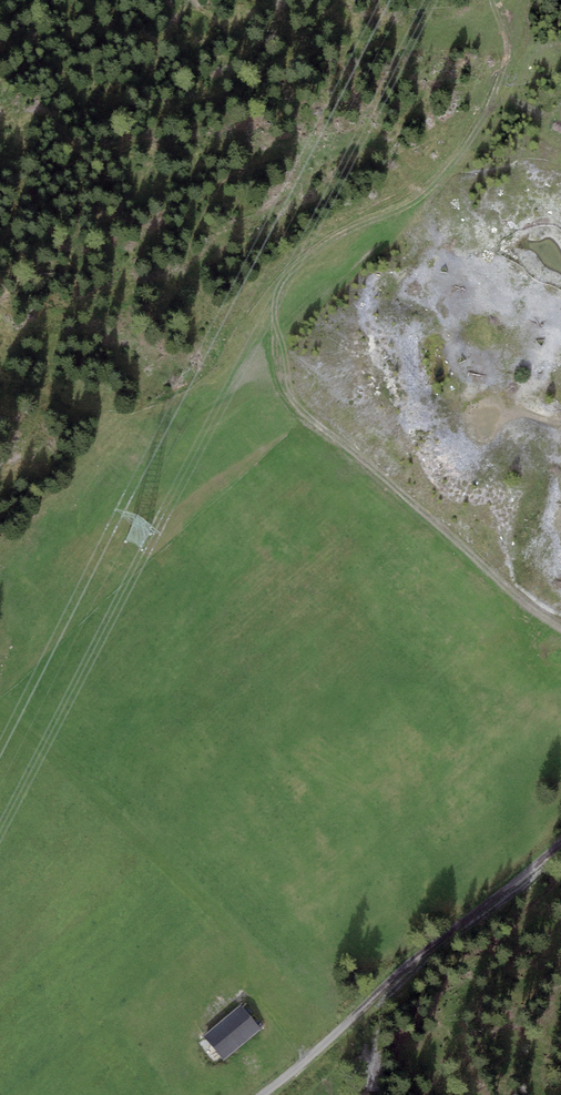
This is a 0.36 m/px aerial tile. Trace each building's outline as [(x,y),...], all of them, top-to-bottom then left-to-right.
[(240,1009),(205,1040),(222,1060),(257,1029),(240,1009)]
